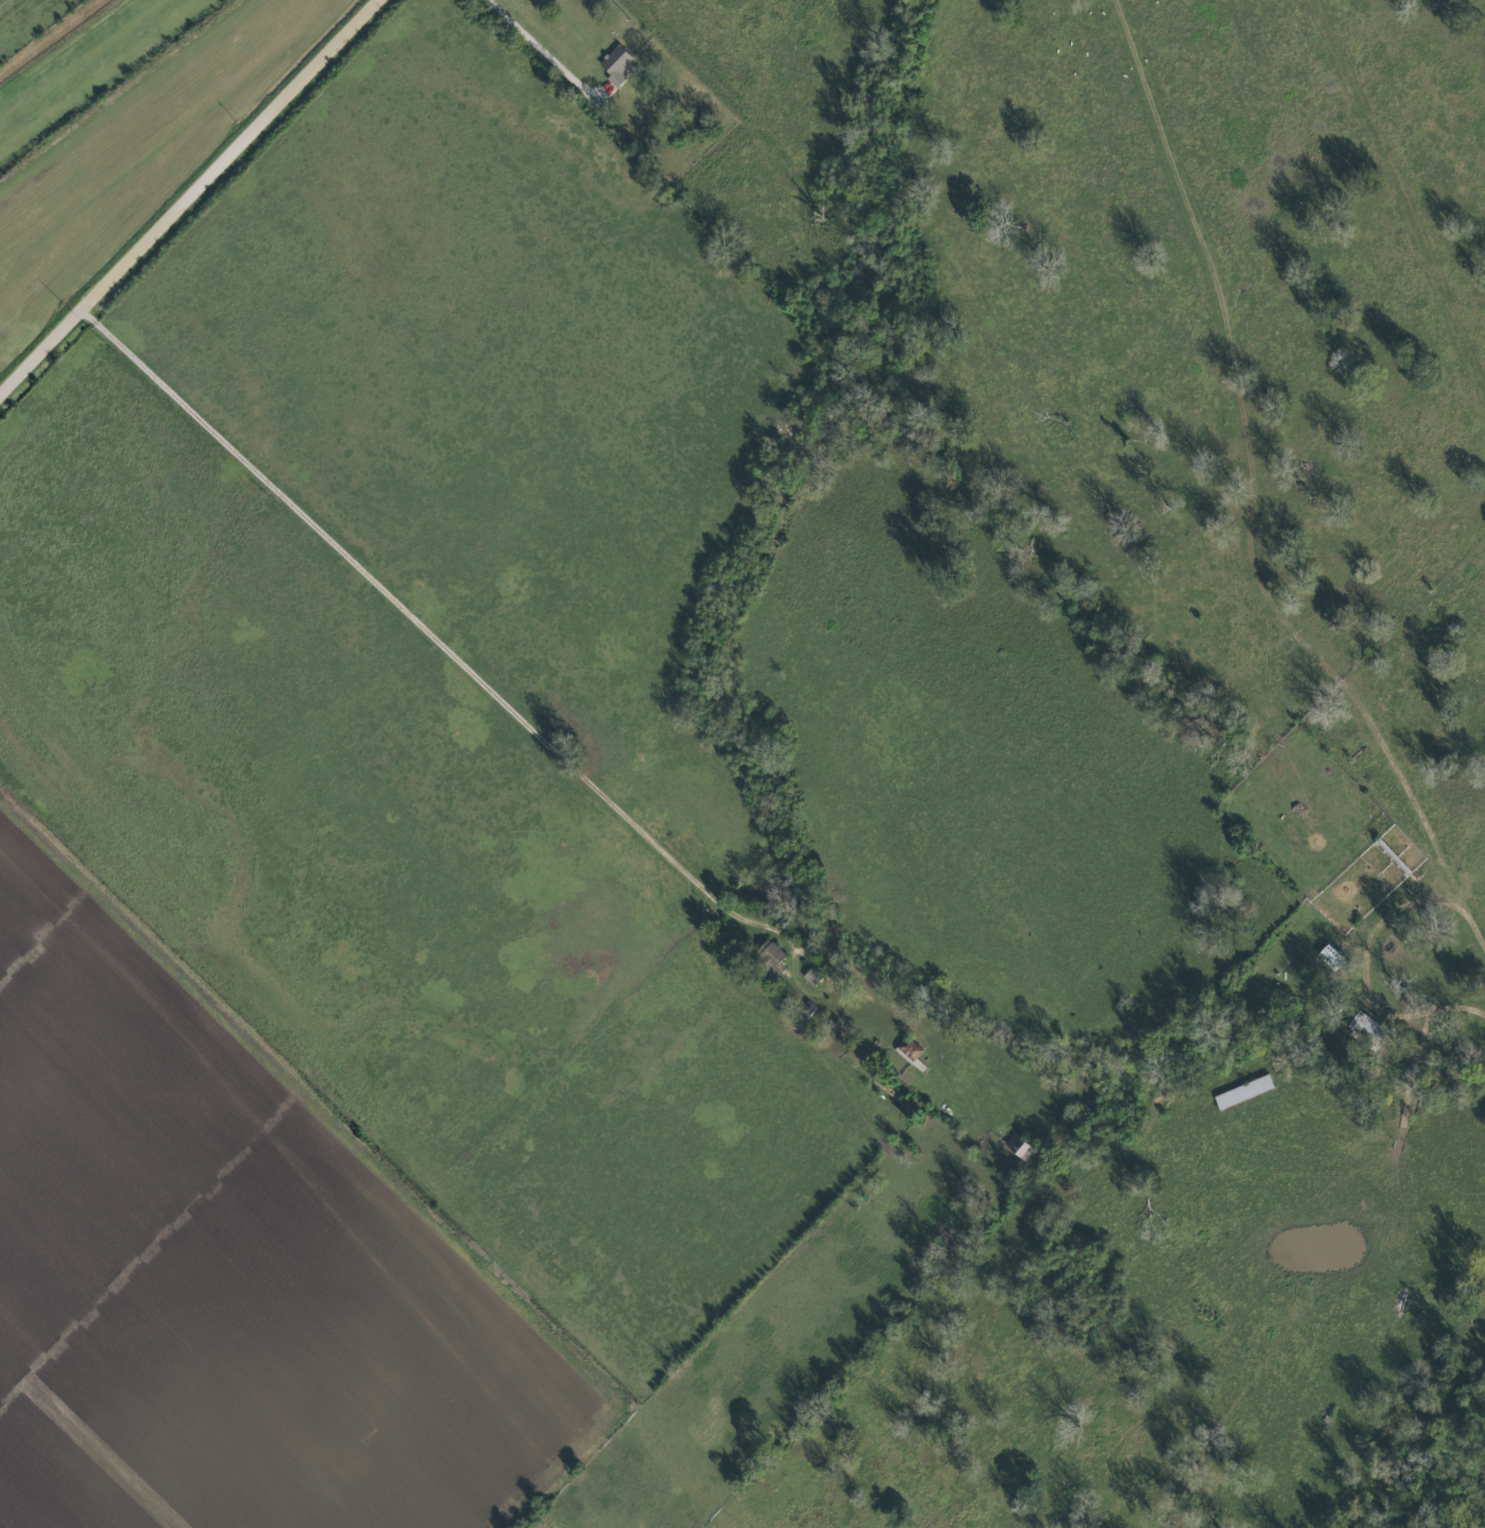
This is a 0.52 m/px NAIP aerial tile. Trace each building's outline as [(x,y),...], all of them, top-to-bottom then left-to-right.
[(626,77),(621,73),(633,59),(617,45),(598,65),(609,75),(605,79),(616,88),(626,77)] [(785,955),(767,939),(752,956),(775,978),(785,968),(779,962),(785,955)] [(813,987),(821,978),(810,968),(802,976),(813,987)] [(808,1018),(815,1006),(806,1001),(799,1012),(808,1018)] [(1384,1029),(1359,1009),(1348,1023),(1374,1042),(1384,1029)] [(912,1062),(922,1050),(905,1035),(895,1047),(912,1062)]
